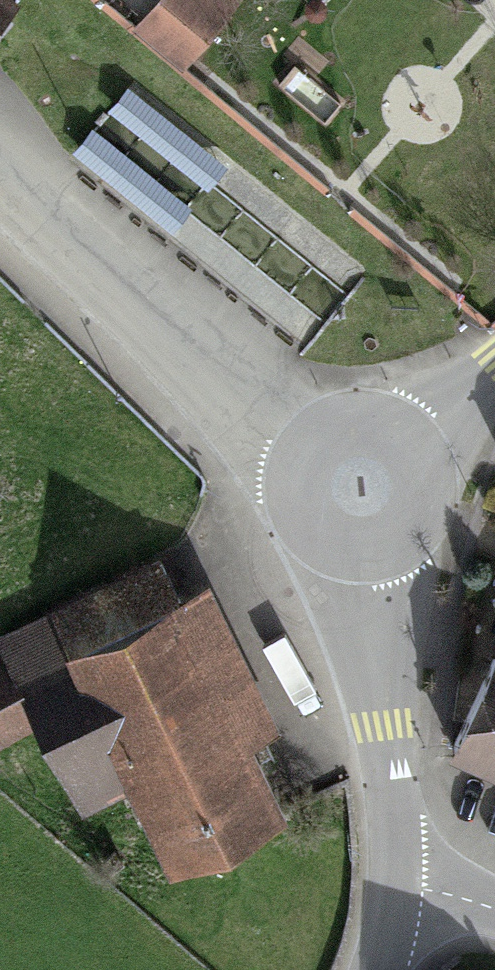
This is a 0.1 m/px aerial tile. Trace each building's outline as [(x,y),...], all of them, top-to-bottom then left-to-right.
[(7,0),(0,0),(0,28),(16,8),(7,0)] [(0,653),(0,747),(39,729),(78,811),(146,780),(184,860),(297,808),(260,727),(282,716),(219,581),(86,642),(66,599),(0,630),(0,646),(3,652),(0,653)] [(442,755),(494,781),(494,644),(442,755)]
